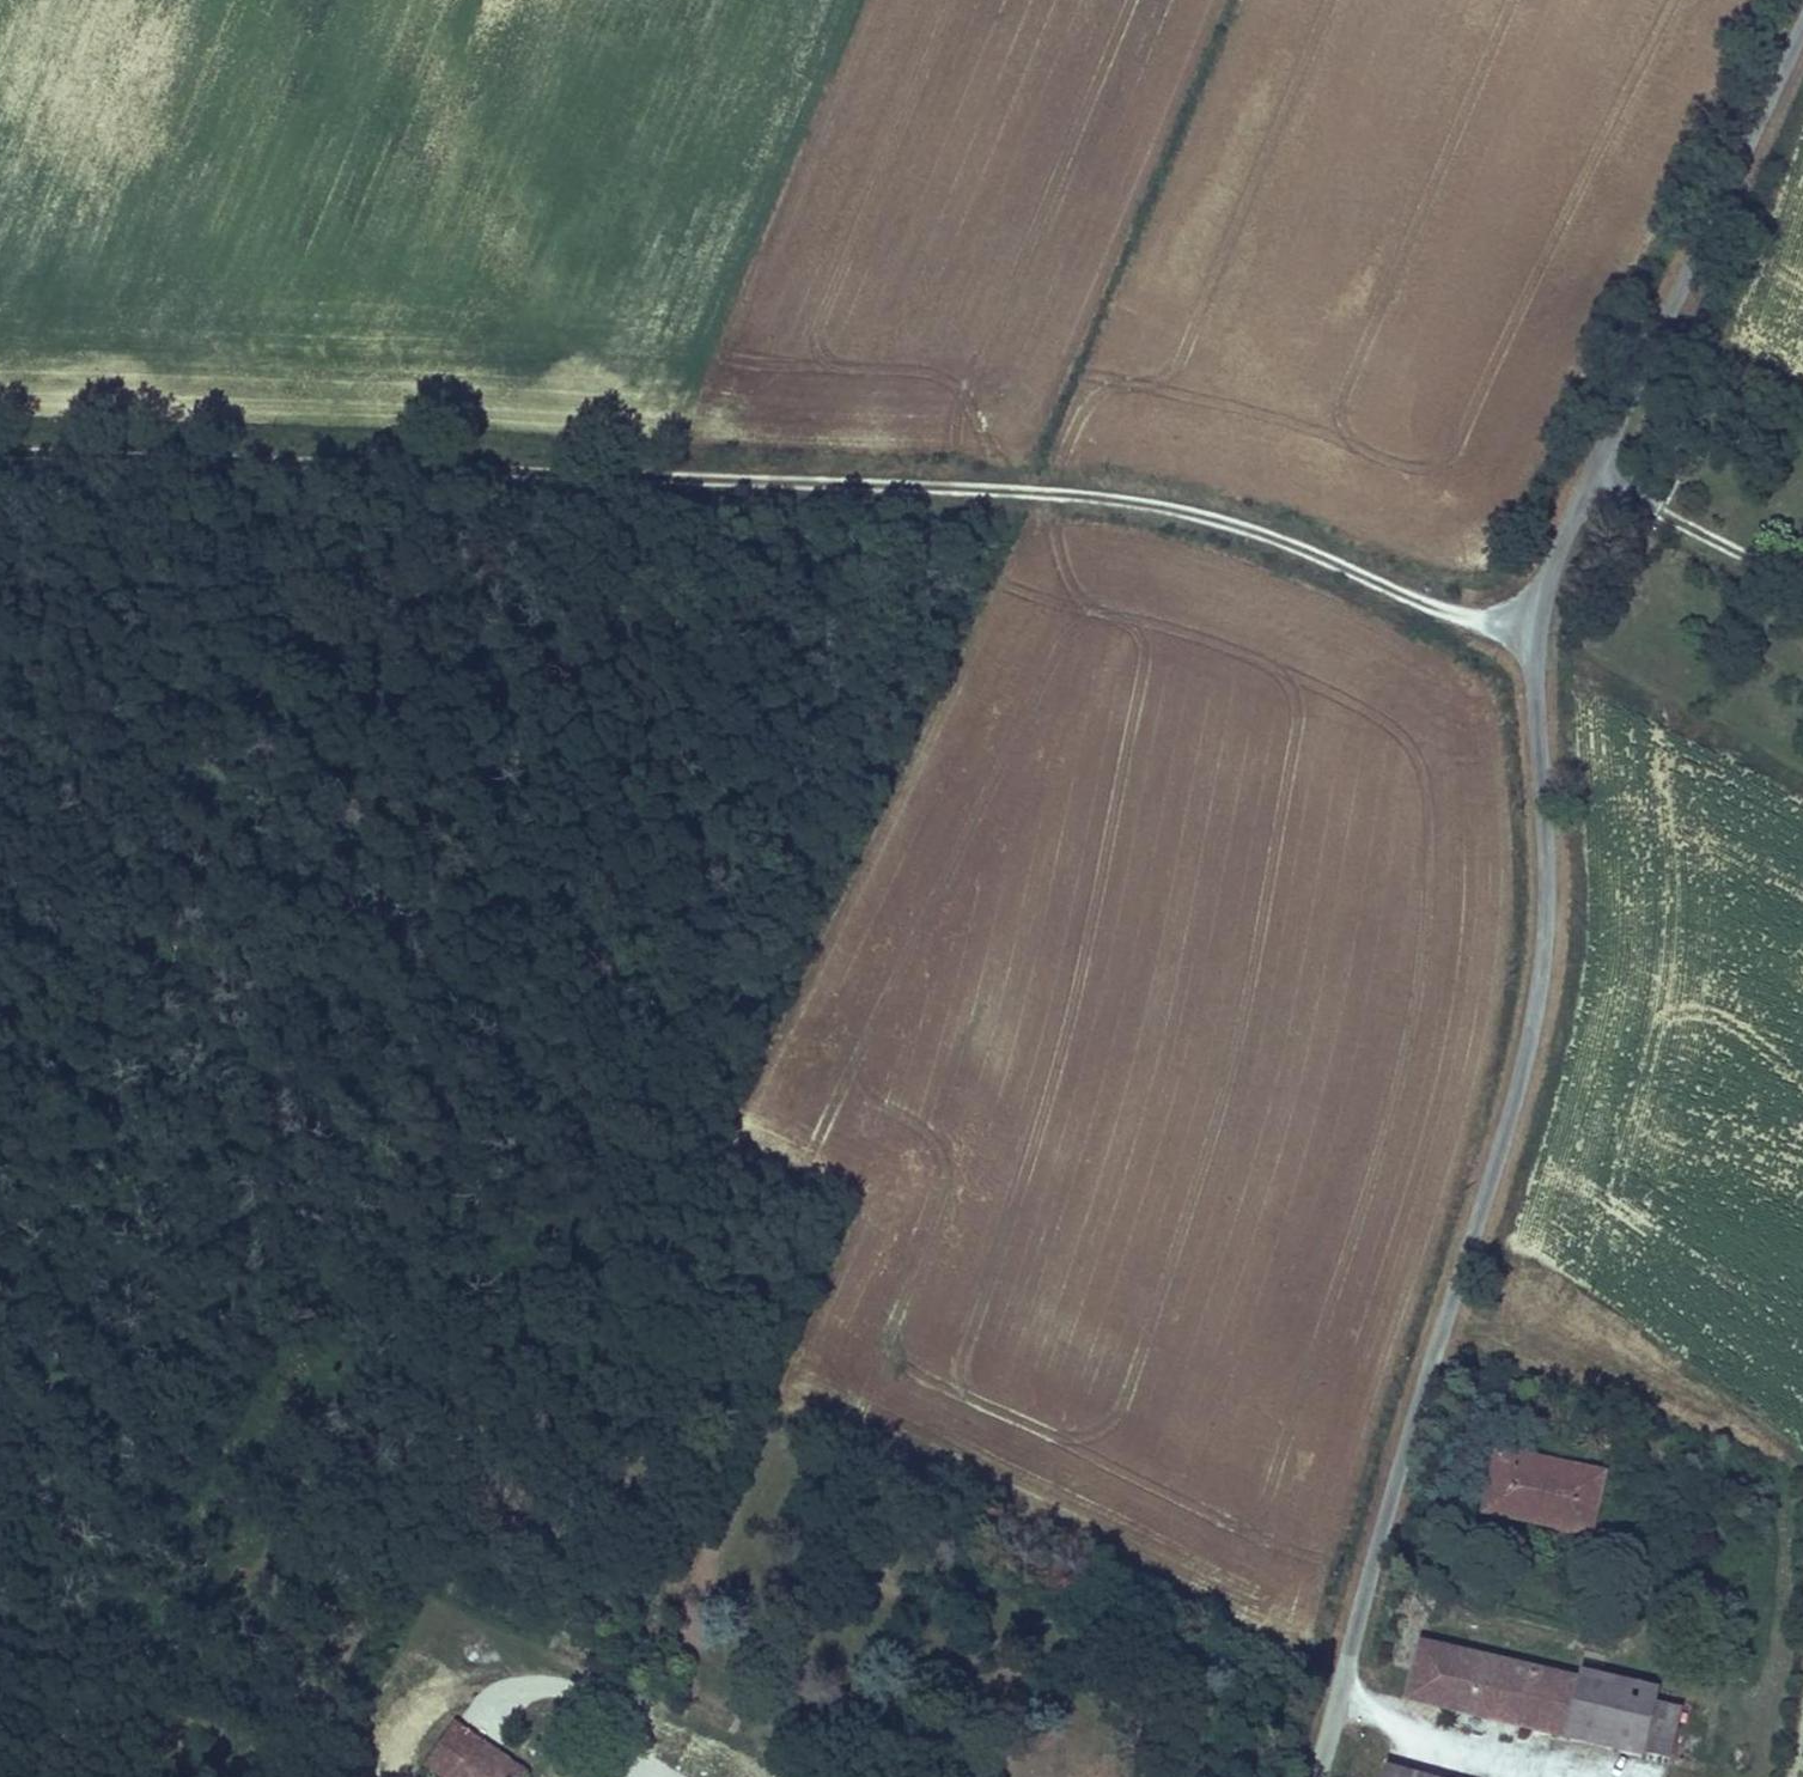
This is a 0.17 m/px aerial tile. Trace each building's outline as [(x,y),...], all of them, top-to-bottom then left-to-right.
[(1498,1514),(1605,1536),(1618,1479),(1512,1457),(1498,1514)] [(1414,1698),(1526,1727),(1537,1673),(1426,1646),(1414,1698)] [(1526,1727),(1574,1738),(1587,1684),(1537,1673),(1526,1727)] [(1574,1738),(1649,1754),(1660,1706),(1685,1711),(1689,1697),(1589,1673),(1587,1684),(1574,1738)] [(1649,1754),(1701,1766),(1713,1718),(1685,1711),(1660,1706),(1649,1754)] [(527,1774),(456,1724),(426,1767),(441,1776),(525,1776),(527,1774)] [(1390,1768),(1387,1776),(1422,1776),(1390,1768)]
